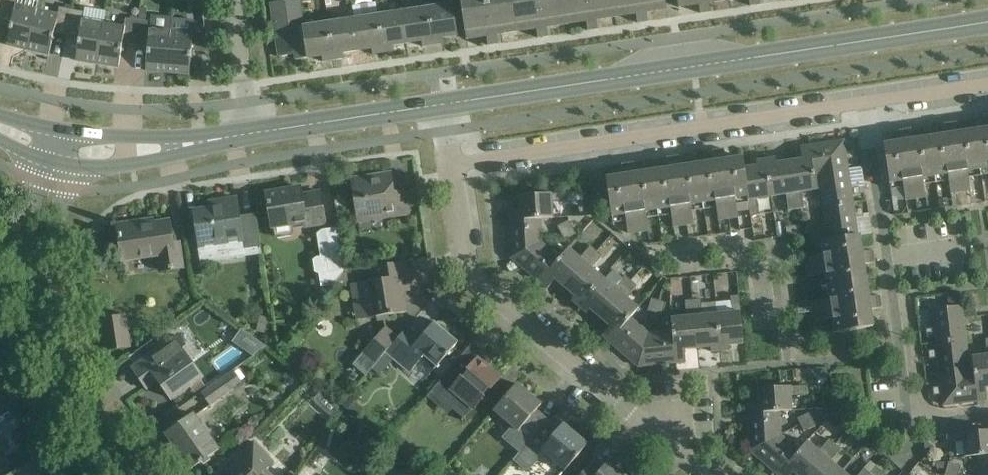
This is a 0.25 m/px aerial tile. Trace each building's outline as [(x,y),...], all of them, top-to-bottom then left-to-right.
[(0,17),(0,19),(12,22),(6,45),(27,50),(37,10),(17,5),(18,0),(5,0),(0,17)] [(303,27),(299,0),(288,0),(270,3),(279,57),(295,54),(296,60),(308,58),(303,27)] [(466,39),(487,36),(488,45),(498,43),(497,35),(517,32),(512,0),(460,0),(466,39)] [(517,32),(536,29),(538,37),(548,36),(547,27),(566,24),(563,0),(512,0),(517,32)] [(566,24),(586,21),(587,30),(598,29),(597,20),(616,17),(614,0),(563,0),(566,24)] [(453,4),(427,8),(433,45),(444,43),(443,38),(458,36),(455,16),(453,4)] [(54,32),(67,35),(72,10),(59,7),(58,15),(37,10),(27,50),(49,55),(54,32)] [(139,8),(138,20),(146,21),(147,9),(139,8)] [(427,8),(402,12),(407,43),(421,41),(422,47),(433,45),(427,8)] [(72,10),(67,35),(79,37),(75,60),(97,64),(104,23),(83,20),(84,12),(72,10)] [(402,12),(378,16),(383,53),(394,51),(393,45),(407,43),(402,12)] [(172,17),(150,14),(150,21),(146,21),(138,20),(135,46),(148,47),(146,71),(168,72),(171,31),(172,17)] [(378,16),(353,19),(357,51),(372,49),(372,54),(383,53),(378,16)] [(122,44),(135,46),(138,20),(126,19),(124,26),(104,23),(97,64),(119,67),(122,44)] [(353,19),(328,23),(333,60),(344,58),(343,53),(357,51),(353,19)] [(303,27),(308,58),(322,56),(323,62),(333,60),(328,23),(303,27)] [(171,31),(168,72),(189,74),(191,51),(209,52),(205,26),(192,25),(192,33),(171,31)] [(981,176),(975,131),(958,133),(956,122),(944,124),(946,135),(932,137),(939,182),(949,181),(950,193),(970,189),(968,178),(981,176)] [(939,182),(932,137),(913,140),(911,129),(899,131),(901,142),(883,145),(890,190),(904,188),(905,199),(925,196),(923,185),(939,182)] [(975,131),(981,176),(987,175),(987,129),(975,131)] [(843,141),(810,146),(815,179),(848,174),(846,159),(854,158),(853,150),(845,151),(843,141)] [(801,160),(789,161),(796,209),(803,207),(801,191),(817,189),(815,179),(810,146),(800,147),(801,160)] [(712,151),(713,162),(698,164),(705,210),(717,208),(718,220),(739,217),(737,205),(748,203),(743,169),(742,158),(726,160),(724,149),(712,151)] [(667,158),(668,169),(652,171),(659,217),(672,215),(674,226),(694,223),(692,212),(705,210),(698,164),(681,167),(679,156),(667,158)] [(788,210),(796,209),(789,161),(776,163),(775,158),(765,160),(770,196),(785,193),(788,210)] [(770,196),(765,160),(756,161),(757,166),(743,169),(748,203),(750,216),(758,214),(756,198),(770,196)] [(622,164),(623,176),(606,178),(613,223),(626,221),(628,233),(648,230),(647,218),(659,217),(652,171),(636,174),(634,163),(622,164)] [(393,193),(390,173),(352,179),(358,222),(409,214),(405,192),(393,193)] [(851,188),(848,174),(815,179),(817,189),(820,189),(823,207),(853,202),(852,196),(860,194),(859,187),(851,188)] [(301,195),(300,187),(266,193),(272,226),(304,221),(305,225),(325,222),(320,192),(301,195)] [(508,210),(508,220),(540,218),(553,218),(552,202),(568,201),(568,193),(551,194),(519,196),(520,210),(508,210)] [(200,255),(228,251),(229,258),(245,256),(244,249),(260,247),(255,214),(239,216),(236,198),(221,201),(222,207),(194,211),(196,225),(198,242),(200,255)] [(948,198),(939,200),(940,208),(949,207),(948,198)] [(853,202),(823,207),(828,239),(858,235),(855,217),(863,216),(863,215),(862,208),(854,210),(853,202)] [(802,212),(798,216),(799,222),(804,224),(808,220),(807,214),(802,212)] [(871,233),(868,215),(863,215),(863,216),(855,217),(858,235),(871,233)] [(511,258),(541,244),(540,218),(508,220),(511,258)] [(173,244),(169,221),(142,225),(141,221),(117,225),(123,261),(162,254),(164,269),(161,270),(161,271),(182,267),(179,243),(173,244)] [(568,221),(557,227),(560,234),(572,228),(568,221)] [(196,225),(189,226),(192,243),(198,242),(196,225)] [(344,262),(338,227),(322,229),(317,234),(320,257),(316,257),(312,260),(314,273),(319,274),(321,287),(332,285),(345,271),(344,262)] [(572,228),(560,234),(563,240),(575,234),(572,228)] [(807,276),(819,275),(821,288),(866,281),(864,264),(875,263),(873,250),(862,252),(859,235),(858,235),(828,239),(814,241),(816,255),(804,257),(807,276)] [(540,283),(560,259),(541,244),(511,258),(540,283)] [(566,289),(596,252),(590,247),(580,259),(568,249),(560,259),(540,283),(547,289),(555,279),(566,289)] [(596,252),(566,289),(575,296),(572,300),(579,306),(602,278),(592,270),(602,257),(596,252)] [(408,279),(405,262),(371,267),(373,280),(365,281),(370,313),(405,308),(401,280),(408,279)] [(602,278),(579,306),(586,313),(590,309),(601,318),(631,281),(625,276),(615,289),(602,278)] [(690,278),(692,300),(700,299),(698,277),(690,278)] [(602,335),(610,342),(629,318),(638,308),(626,299),(637,286),(631,281),(601,318),(610,326),(602,335)] [(828,332),(828,333),(873,327),(870,310),(882,308),(880,296),(869,297),(866,281),(821,288),(823,300),(811,302),(814,322),(833,319),(835,331),(828,332)] [(732,312),(717,314),(720,351),(730,350),(729,345),(743,344),(739,296),(730,297),(732,312)] [(647,310),(654,313),(658,300),(651,298),(647,310)] [(692,300),(697,348),(711,347),(711,352),(720,351),(717,314),(702,315),(700,299),(692,300)] [(666,302),(658,300),(654,313),(662,315),(666,302)] [(697,348),(692,300),(684,301),(686,317),(671,318),(672,331),(675,363),(685,362),(684,349),(697,348)] [(927,337),(935,336),(936,342),(965,339),(961,305),(932,309),(934,328),(926,329),(927,337)] [(129,346),(124,316),(102,320),(107,349),(129,346)] [(259,331),(267,333),(271,319),(263,317),(259,331)] [(648,333),(629,318),(610,342),(638,366),(648,333)] [(407,327),(400,336),(385,352),(410,373),(421,360),(434,371),(457,343),(433,323),(411,349),(399,339),(408,328),(407,327)] [(385,352),(400,336),(387,325),(363,352),(376,363),(385,352)] [(638,366),(675,363),(672,331),(648,333),(638,366)] [(187,348),(178,335),(133,368),(142,380),(153,371),(173,398),(201,377),(182,351),(187,348)] [(938,358),(940,376),(972,373),(971,357),(967,357),(965,339),(936,342),(937,350),(928,351),(929,359),(938,358)] [(987,355),(971,357),(972,373),(976,401),(987,400),(985,388),(987,387),(987,339),(985,339),(987,355)] [(467,349),(452,366),(429,392),(450,410),(452,408),(463,418),(471,409),(474,412),(483,401),(484,403),(495,391),(492,388),(499,381),(466,351),(468,350),(467,349)] [(285,359),(299,371),(306,364),(291,352),(285,359)] [(243,383),(234,370),(201,393),(210,405),(243,383)] [(976,401),(972,373),(940,376),(941,387),(933,388),(934,395),(942,394),(943,405),(976,401)] [(520,453),(530,441),(548,420),(537,410),(541,404),(517,384),(494,411),(512,426),(502,438),(520,453)] [(747,413),(778,411),(791,410),(790,395),(807,394),(806,385),(758,389),(759,402),(747,403),(747,413)] [(14,409),(0,388),(0,418),(14,409)] [(351,398),(344,406),(354,415),(361,407),(351,398)] [(780,436),(778,411),(747,413),(750,451),(780,436)] [(801,425),(812,419),(809,413),(797,419),(801,425)] [(219,449),(194,414),(165,434),(191,469),(219,449)] [(815,425),(812,419),(801,425),(804,431),(815,425)] [(548,420),(530,441),(520,453),(514,460),(525,470),(529,470),(538,460),(537,455),(541,451),(565,471),(587,444),(563,423),(558,429),(548,420)] [(978,457),(987,456),(987,430),(946,435),(947,444),(964,442),(966,458),(978,457)] [(778,474),(798,451),(780,436),(750,451),(778,474)] [(797,474),(809,474),(835,445),(829,440),(819,452),(806,442),(798,451),(778,474),(791,474),(794,472),(797,474)] [(254,442),(227,468),(228,468),(235,474),(268,474),(264,471),(274,462),(254,442)] [(841,472),(830,463),(841,450),(835,445),(809,474),(838,474),(841,472)] [(978,457),(979,474),(987,474),(987,456),(978,457)] [(34,459),(8,474),(44,474),(34,459)] [(582,474),(624,474),(609,462),(603,469),(594,462),(582,474)] [(960,466),(948,462),(945,469),(958,473),(960,466)]
